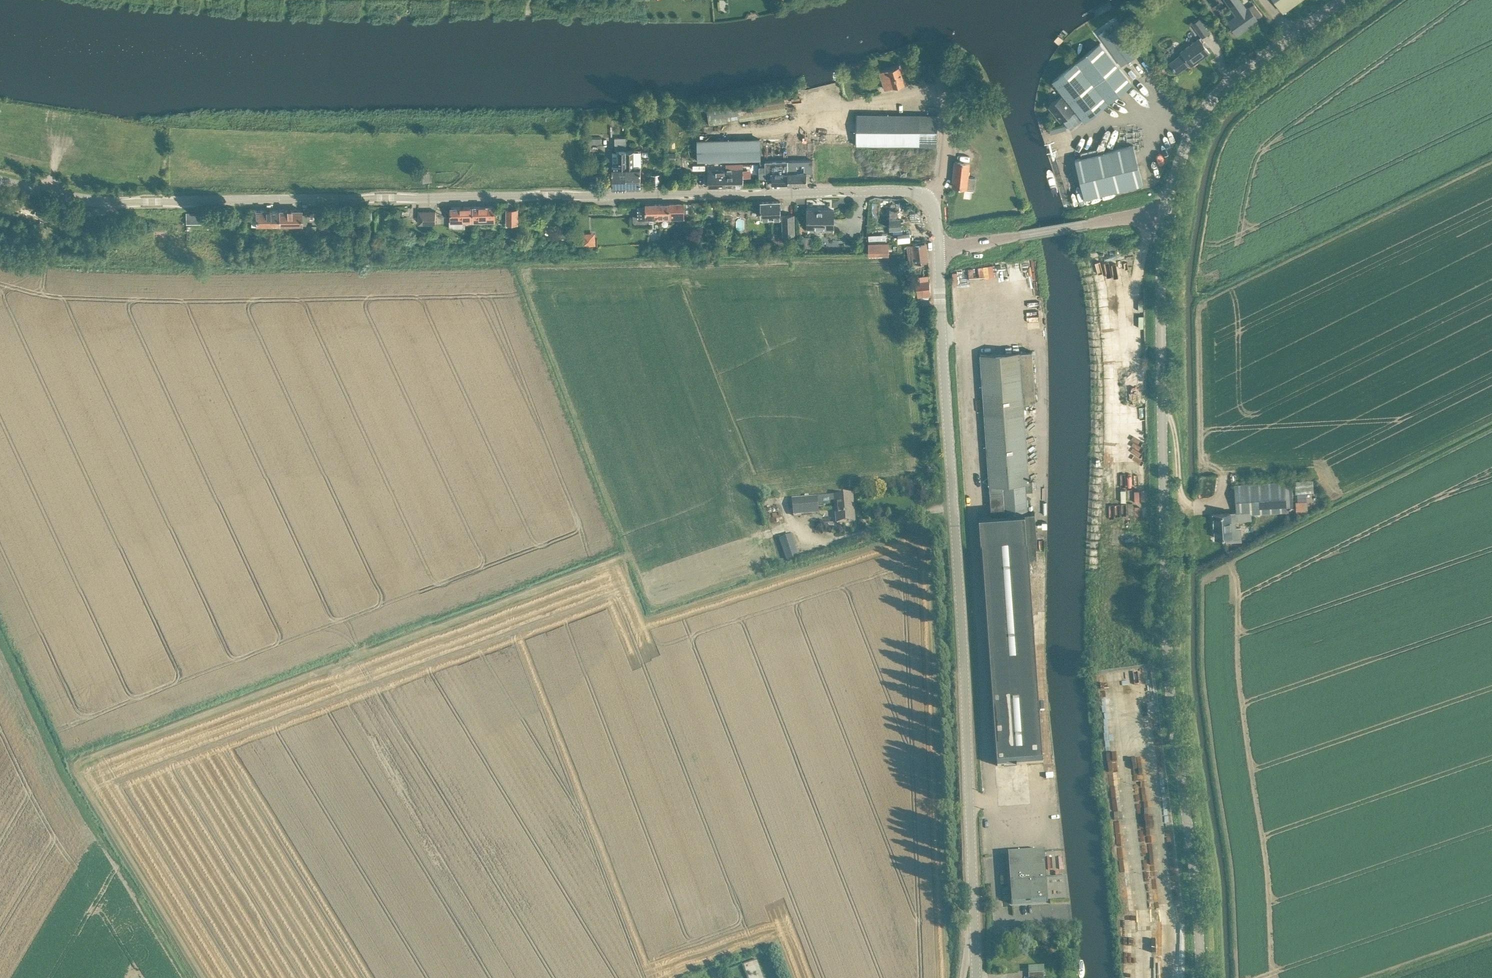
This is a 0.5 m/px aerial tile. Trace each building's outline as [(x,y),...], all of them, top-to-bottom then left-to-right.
[(1236,33),(1262,15),(1254,3),(1246,8),(1240,0),(1226,0),(1237,15),(1227,21),(1236,33)] [(1283,12),(1299,0),(1275,0),(1283,12)] [(1208,8),(1201,15),(1211,28),(1219,21),(1208,8)] [(1208,32),(1199,18),(1192,23),(1202,37),(1208,32)] [(1142,51),(1136,43),(1123,24),(1103,38),(1121,65),(1142,51)] [(1199,38),(1191,44),(1181,51),(1182,54),(1169,63),(1171,64),(1176,72),(1189,63),(1191,66),(1209,52),(1199,38)] [(1132,83),(1125,75),(1100,43),(1053,80),(1085,120),(1132,83)] [(1156,49),(1151,52),(1157,63),(1162,60),(1156,49)] [(899,66),(890,69),(882,71),(887,88),(904,83),(899,66)] [(1150,74),(1147,77),(1154,85),(1157,82),(1150,74)] [(987,105),(984,95),(977,98),(980,107),(987,105)] [(1075,110),(1062,95),(1048,106),(1061,122),(1075,110)] [(937,115),(917,114),(856,113),(856,144),(937,146),(937,115)] [(627,188),(627,149),(627,138),(615,138),(616,149),(620,149),(620,162),(612,162),(613,188),(627,188)] [(638,153),(645,151),(642,138),(635,139),(638,153)] [(760,138),(698,139),(698,160),(761,159),(760,138)] [(1075,157),(1085,197),(1144,183),(1134,143),(1075,157)] [(627,149),(627,188),(641,187),(640,161),(634,161),(634,149),(627,149)] [(807,172),(808,172),(813,172),(813,161),(788,162),(788,183),(807,183),(807,172)] [(969,162),(965,162),(956,161),(953,186),(975,189),(976,178),(968,177),(969,162)] [(772,184),(788,183),(788,162),(765,162),(765,165),(765,178),(772,178),(772,184)] [(708,186),(726,185),(726,166),(708,166),(708,186)] [(726,166),(726,185),(743,185),(743,166),(726,166)] [(42,212),(45,202),(24,196),(21,206),(42,212)] [(516,197),(516,205),(522,205),(522,212),(529,212),(529,197),(516,197)] [(846,205),(846,197),(816,197),(816,206),(846,205)] [(781,215),(780,210),(780,200),(761,201),(761,216),(781,215)] [(661,203),(661,217),(684,216),(684,214),(684,204),(684,202),(661,203)] [(635,210),(633,211),(633,221),(635,223),(644,222),(646,220),(646,217),(661,217),(661,203),(646,203),(646,206),(639,206),(639,210),(635,210)] [(452,220),(470,220),(470,206),(451,206),(452,220)] [(495,206),(470,206),(470,220),(495,220),(495,217),(507,217),(507,208),(495,209),(495,206)] [(895,206),(877,206),(877,217),(895,216),(895,206)] [(518,221),(518,218),(518,208),(507,208),(507,217),(507,222),(518,221)] [(706,216),(714,217),(715,209),(706,208),(706,216)] [(252,223),(274,223),(274,209),(251,209),(252,223)] [(306,212),(301,212),(301,209),(274,209),(274,223),(306,222),(306,212)] [(834,230),(834,219),(834,209),(808,209),(808,230),(834,230)] [(436,210),(424,210),(419,210),(419,222),(436,222),(436,220),(436,210)] [(204,222),(204,212),(186,213),(186,223),(204,222)] [(783,233),(794,233),(793,214),(782,214),(783,233)] [(315,224),(305,225),(306,234),(315,233),(315,224)] [(584,245),(595,245),(594,233),(583,233),(584,245)] [(1116,236),(1117,248),(1128,247),(1127,235),(1116,236)] [(892,245),(889,245),(889,241),(868,241),(869,255),(889,255),(889,251),(892,251),(892,245)] [(1103,241),(1103,256),(1113,256),(1113,241),(1103,241)] [(925,243),(915,244),(910,244),(911,254),(915,253),(916,264),(924,263),(923,261),(927,260),(925,243)] [(1134,262),(1134,250),(1123,251),(1123,262),(1134,262)] [(916,274),(911,275),(912,282),(912,285),(917,285),(918,296),(921,296),(931,296),(930,281),(920,281),(917,282),(916,274)] [(1113,349),(1124,343),(1121,339),(1110,345),(1113,349)] [(1036,401),(1033,361),(1032,351),(981,354),(992,515),(980,516),(981,536),(1034,532),(1033,512),(1027,513),(1025,490),(1031,489),(1031,480),(1028,480),(1024,420),(1032,420),(1030,402),(1036,401)] [(1120,371),(1125,360),(1121,358),(1115,368),(1120,371)] [(1296,493),(1305,492),(1313,492),(1312,479),(1294,480),(1295,493),(1296,493)] [(1245,483),(1235,484),(1236,512),(1237,514),(1250,513),(1287,511),(1285,481),(1245,483)] [(837,524),(855,522),(853,495),(843,496),(817,498),(818,507),(835,505),(837,524)] [(819,515),(818,507),(817,498),(792,500),(793,516),(819,515)] [(1296,500),(1296,511),(1308,510),(1307,500),(1296,500)] [(1235,527),(1234,512),(1214,513),(1215,538),(1227,537),(1228,542),(1243,541),(1242,527),(1235,527)] [(1124,532),(1133,532),(1134,522),(1124,522),(1124,532)] [(1034,532),(981,536),(997,766),(997,767),(1005,766),(1043,763),(1029,562),(1035,561),(1036,561),(1036,552),(1038,552),(1037,532),(1034,532)] [(1123,533),(1123,543),(1141,544),(1141,534),(1123,533)] [(779,540),(787,563),(799,559),(791,536),(779,540)] [(1048,769),(1037,769),(1037,777),(1047,777),(1048,769)] [(1043,852),(1019,854),(1009,855),(1012,905),(1047,902),(1043,852)] [(721,958),(707,963),(711,973),(724,969),(721,958)] [(1043,974),(1043,968),(1029,969),(1029,974),(1029,977),(1043,977),(1043,974)]
